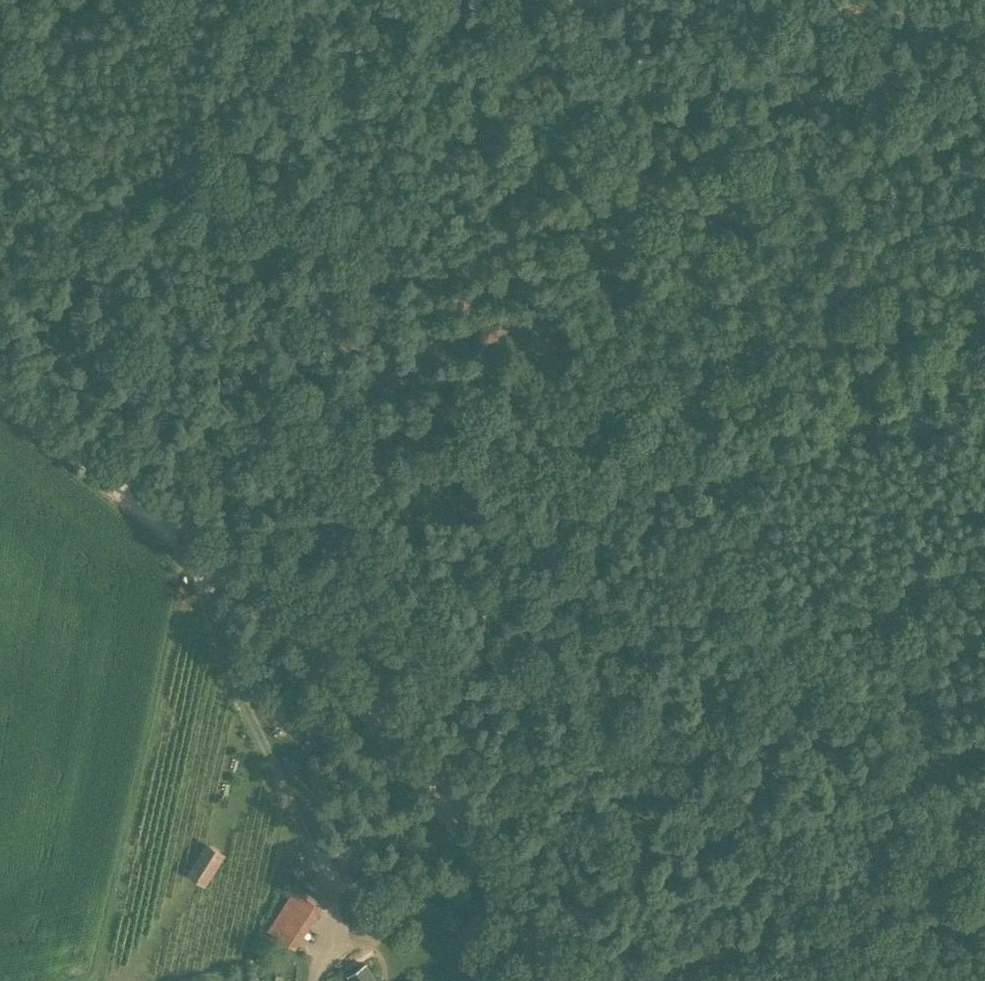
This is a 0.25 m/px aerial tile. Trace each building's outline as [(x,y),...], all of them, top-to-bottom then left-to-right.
[(210,838),(189,870),(209,883),(230,851),(210,838)] [(300,948),(324,901),(294,885),(270,932),(300,948)] [(367,964),(347,975),(351,980),(378,980),(367,964)]
